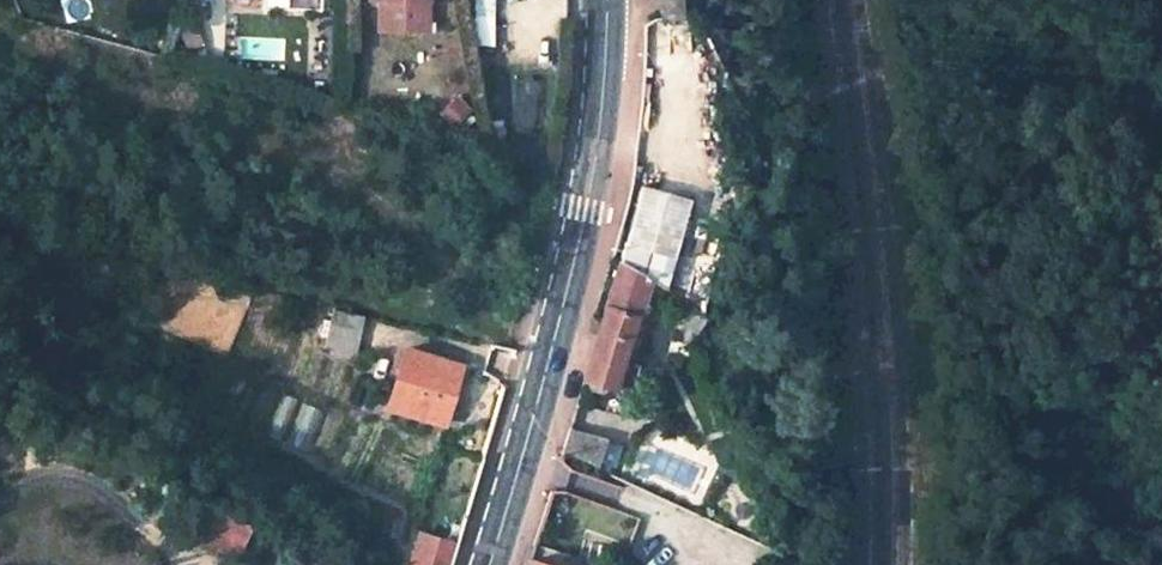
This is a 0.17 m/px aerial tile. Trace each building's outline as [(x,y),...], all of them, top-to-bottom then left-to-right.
[(321,12),(321,0),(264,0),(264,10),(321,12)] [(681,0),(661,0),(662,18),(682,17),(681,0)] [(675,255),(692,196),(641,182),(626,238),(675,255)] [(663,285),(666,286),(675,255),(626,238),(620,260),(649,276),(663,285)] [(585,376),(589,379),(590,387),(600,390),(610,384),(624,388),(647,318),(637,314),(649,276),(620,260),(618,266),(585,376)] [(652,319),(663,285),(649,276),(637,314),(647,318),(652,319)] [(332,309),(324,347),(354,354),(363,316),(332,309)] [(624,388),(630,390),(652,319),(647,318),(624,388)] [(405,349),(388,408),(443,427),(453,393),(445,390),(453,364),(405,349)] [(445,390),(453,393),(461,366),(453,364),(445,390)] [(564,448),(596,463),(604,436),(571,425),(564,448)] [(746,523),(757,509),(750,495),(735,493),(725,506),(731,521),(746,523)] [(188,536),(237,556),(250,526),(202,505),(188,536)]
